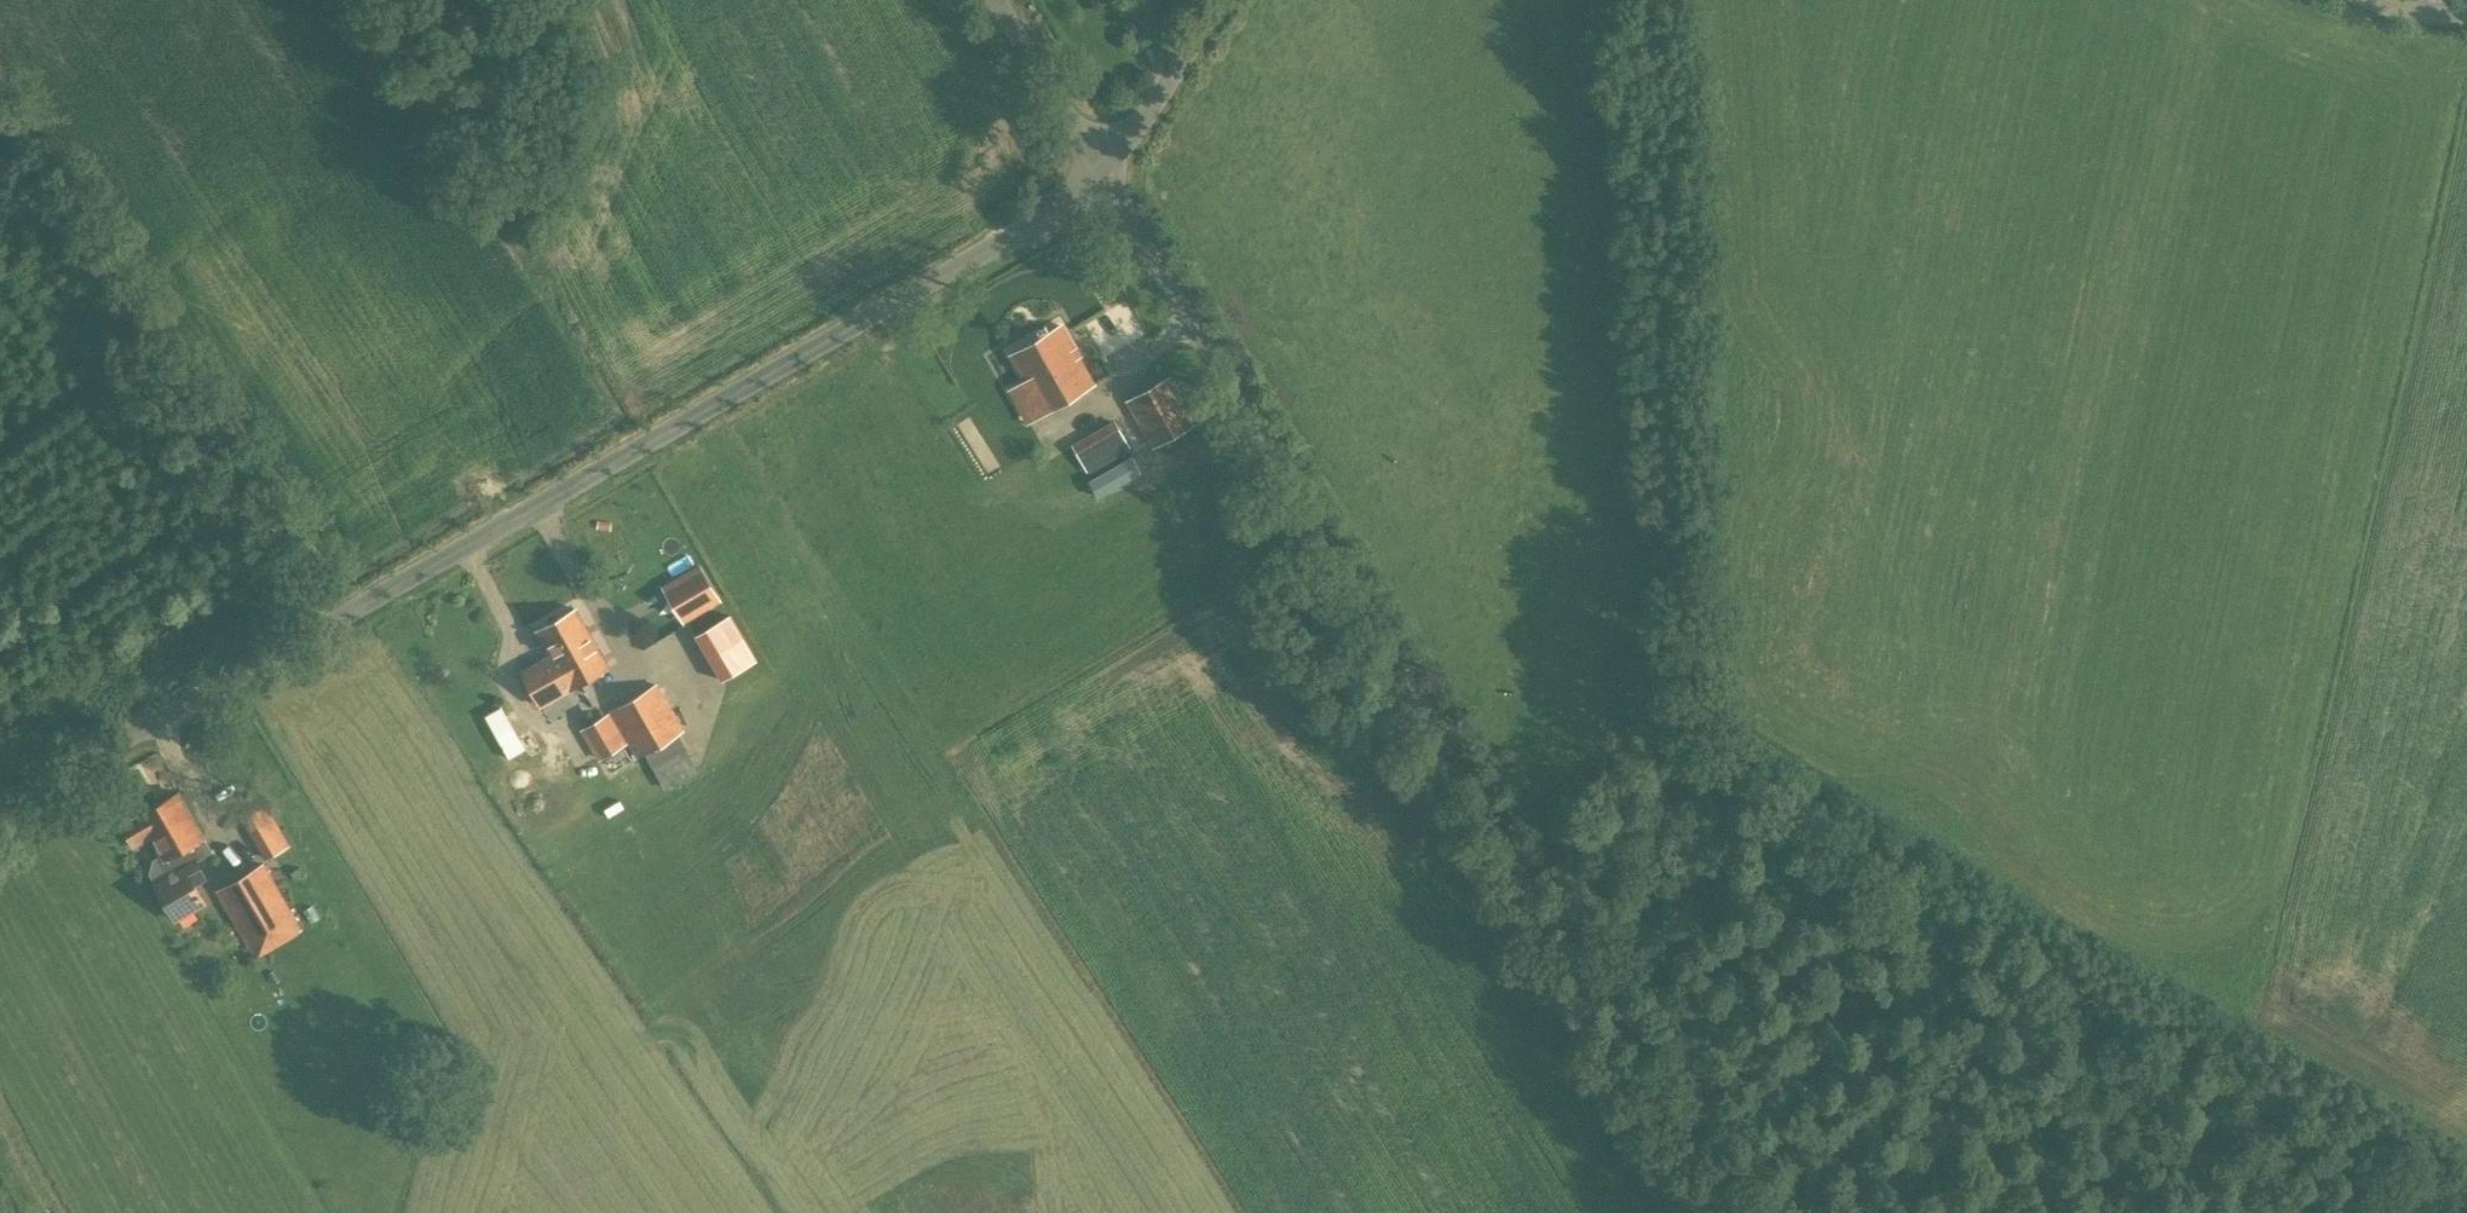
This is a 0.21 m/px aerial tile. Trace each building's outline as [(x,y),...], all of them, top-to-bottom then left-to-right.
[(1021,394),(1034,418),(1091,385),(1058,327),(1010,354),(1030,388),(1021,394)] [(1167,381),(1128,403),(1153,441),(1188,419),(1167,381)] [(1072,443),(1087,471),(1129,448),(1114,420),(1072,443)] [(699,563),(661,586),(684,623),(722,600),(699,563)] [(539,630),(553,656),(556,663),(564,658),(578,684),(607,669),(576,611),(539,630)] [(730,614),(696,634),(709,657),(744,637),(730,614)] [(556,663),(553,656),(522,673),(539,705),(578,684),(564,658),(556,663)] [(698,770),(678,733),(685,729),(657,682),(609,710),(637,758),(645,754),(665,789),(698,770)] [(609,712),(581,728),(599,760),(627,744),(609,712)] [(150,872),(155,883),(197,861),(195,858),(209,851),(201,838),(202,837),(177,794),(121,826),(132,845),(150,835),(161,855),(153,858),(150,872)] [(243,818),(264,858),(288,845),(267,805),(243,818)] [(197,861),(155,883),(174,918),(204,902),(193,881),(204,875),(197,861)] [(215,890),(253,956),(303,927),(264,862),(215,890)] [(287,874),(291,880),(301,874),(297,868),(287,874)]
